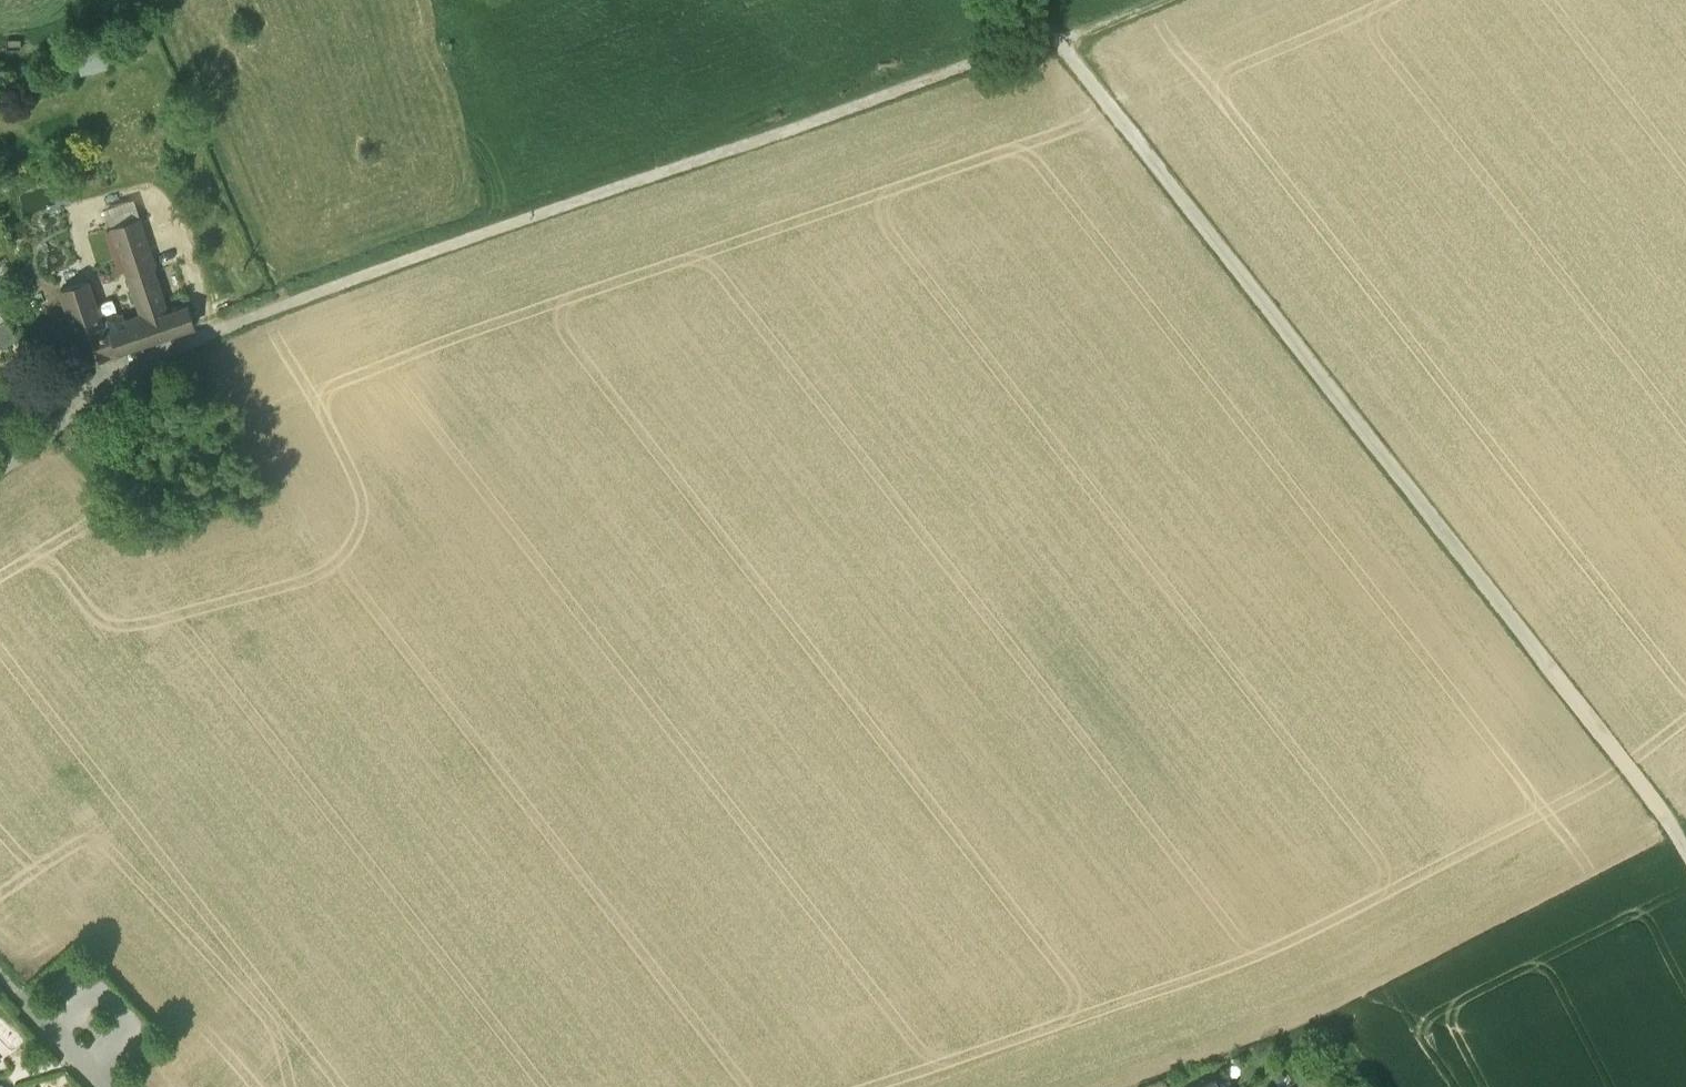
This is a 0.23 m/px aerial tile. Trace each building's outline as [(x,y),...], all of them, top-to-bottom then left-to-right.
[(82,49),(86,69),(114,63),(110,43),(82,49)] [(141,218),(111,228),(144,320),(167,313),(153,271),(157,270),(141,218)] [(87,286),(67,293),(92,362),(119,352),(112,332),(111,331),(104,333),(87,286)] [(167,313),(144,320),(126,327),(134,346),(195,326),(188,306),(167,313)] [(134,346),(126,327),(112,332),(119,352),(134,346)] [(1212,1078),(1198,1086),(1217,1086),(1212,1078)]
